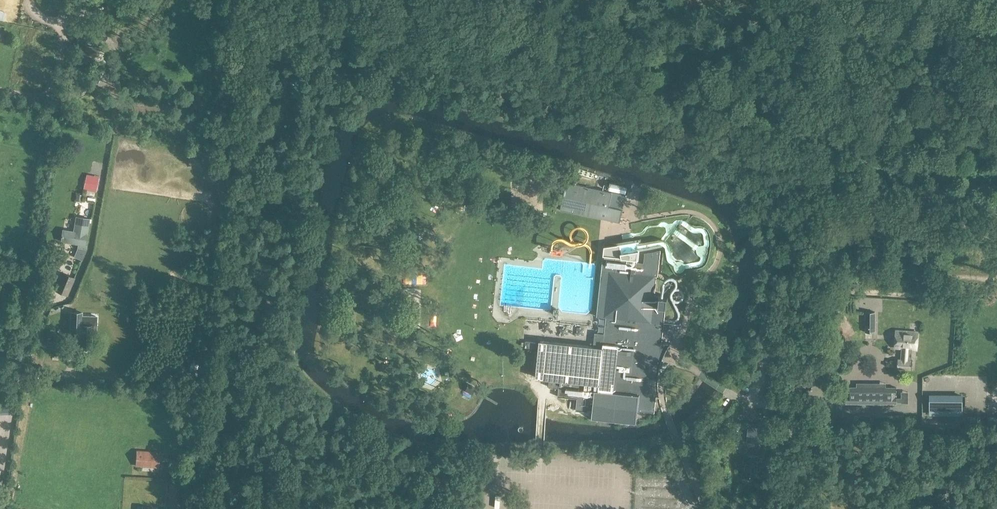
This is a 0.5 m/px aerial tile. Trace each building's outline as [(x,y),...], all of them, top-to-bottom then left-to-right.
[(87,174),(84,188),(96,191),(99,177),(87,174)] [(609,206),(612,192),(567,182),(561,210),(620,223),(623,209),(609,206)] [(626,195),(612,192),(609,206),(623,209),(626,195)] [(76,249),(84,250),(89,219),(75,216),(72,231),(61,229),(59,242),(76,244),(76,249)] [(519,334),(518,337),(519,341),(521,344),(524,346),(528,347),(540,349),(537,378),(550,379),(549,386),(559,387),(558,396),(578,398),(577,408),(592,410),(591,419),(638,423),(638,419),(637,419),(638,410),(654,412),(656,396),(658,396),(659,397),(659,396),(658,387),(659,378),(660,369),(662,367),(663,365),(663,362),(662,360),(660,358),(661,350),(667,349),(669,346),(671,343),(662,342),(667,296),(654,295),(656,276),(658,276),(661,250),(644,252),(645,253),(644,262),(637,262),(639,241),(604,246),(597,316),(604,316),(606,317),(605,334),(530,326),(526,326),(523,328),(520,330),(519,334)] [(71,287),(58,281),(54,290),(68,296),(71,287)] [(71,312),(70,335),(81,335),(81,340),(81,348),(91,348),(91,340),(96,340),(96,338),(96,326),(96,316),(82,315),(82,312),(71,312)] [(876,333),(875,312),(865,312),(865,333),(876,333)] [(896,330),(895,348),(903,349),(902,359),(898,359),(897,368),(912,369),(913,360),(908,360),(908,349),(917,349),(918,332),(896,330)] [(476,389),(467,384),(464,390),(473,395),(476,389)] [(846,386),(846,403),(896,403),(897,387),(885,387),(876,386),(856,386),(846,386)] [(962,396),(930,395),(930,413),(962,414),(962,396)] [(988,416),(988,424),(996,424),(996,416),(988,416)] [(762,438),(763,425),(748,423),(747,436),(752,436),(762,438)] [(137,450),(136,464),(159,466),(160,452),(137,450)] [(743,475),(758,477),(759,456),(745,455),(743,475)]
